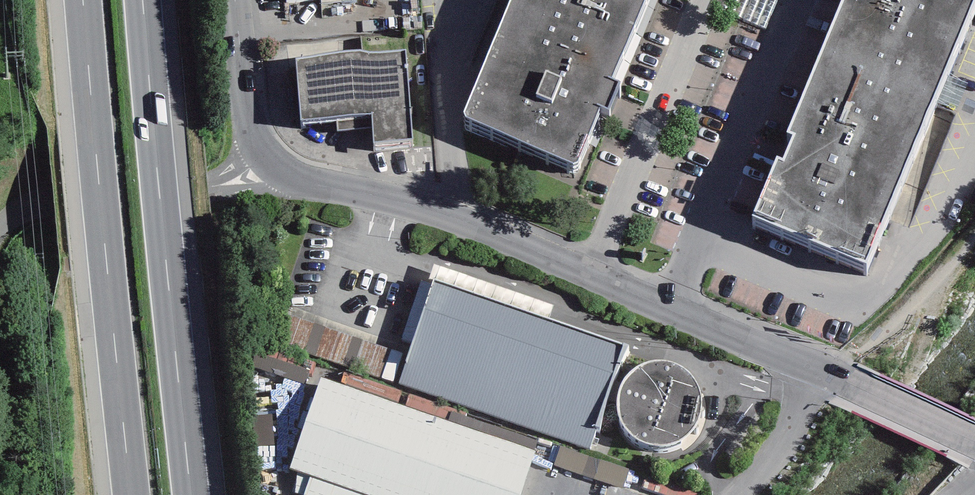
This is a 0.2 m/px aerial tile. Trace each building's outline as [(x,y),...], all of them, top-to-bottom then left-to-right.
[(462,115),(576,164),(600,105),(609,108),(620,80),(610,77),(642,0),(510,0),(462,115)] [(823,47),(937,95),(974,5),(974,0),(842,0),(823,47)] [(937,95),(823,47),(787,133),(792,136),(783,158),(777,156),(751,217),(867,265),(937,95)] [(296,59),(301,120),(337,116),(372,113),(373,128),(374,144),(413,139),(405,49),(399,52),(385,53),(368,52),(358,50),(341,51),(296,59)] [(372,113),(337,116),(338,131),(373,128),(372,113)] [(679,256),(697,207),(673,199),(655,247),(679,256)] [(434,280),(549,320),(554,306),(434,264),(429,278),(434,280)] [(549,320),(434,280),(399,384),(590,449),(626,345),(549,320)] [(389,349),(282,313),(272,341),(379,377),(389,349)] [(651,361),(643,363),(636,367),(629,373),(624,379),(620,387),(618,395),(617,403),(618,412),(621,420),(625,427),(630,434),(637,439),(644,443),(652,445),(661,446),(669,445),(677,442),(684,438),(691,433),(696,426),(700,419),(702,410),(703,402),(702,394),(700,386),(695,378),(690,372),(683,367),(676,363),(668,360),(659,360),(651,361)] [(321,378),(290,465),(297,471),(296,492),(304,494),(522,494),(537,452),(321,378)] [(272,415),(253,417),(256,447),(275,445),(272,415)] [(635,477),(565,453),(558,473),(624,494),(629,494),(635,477)]
